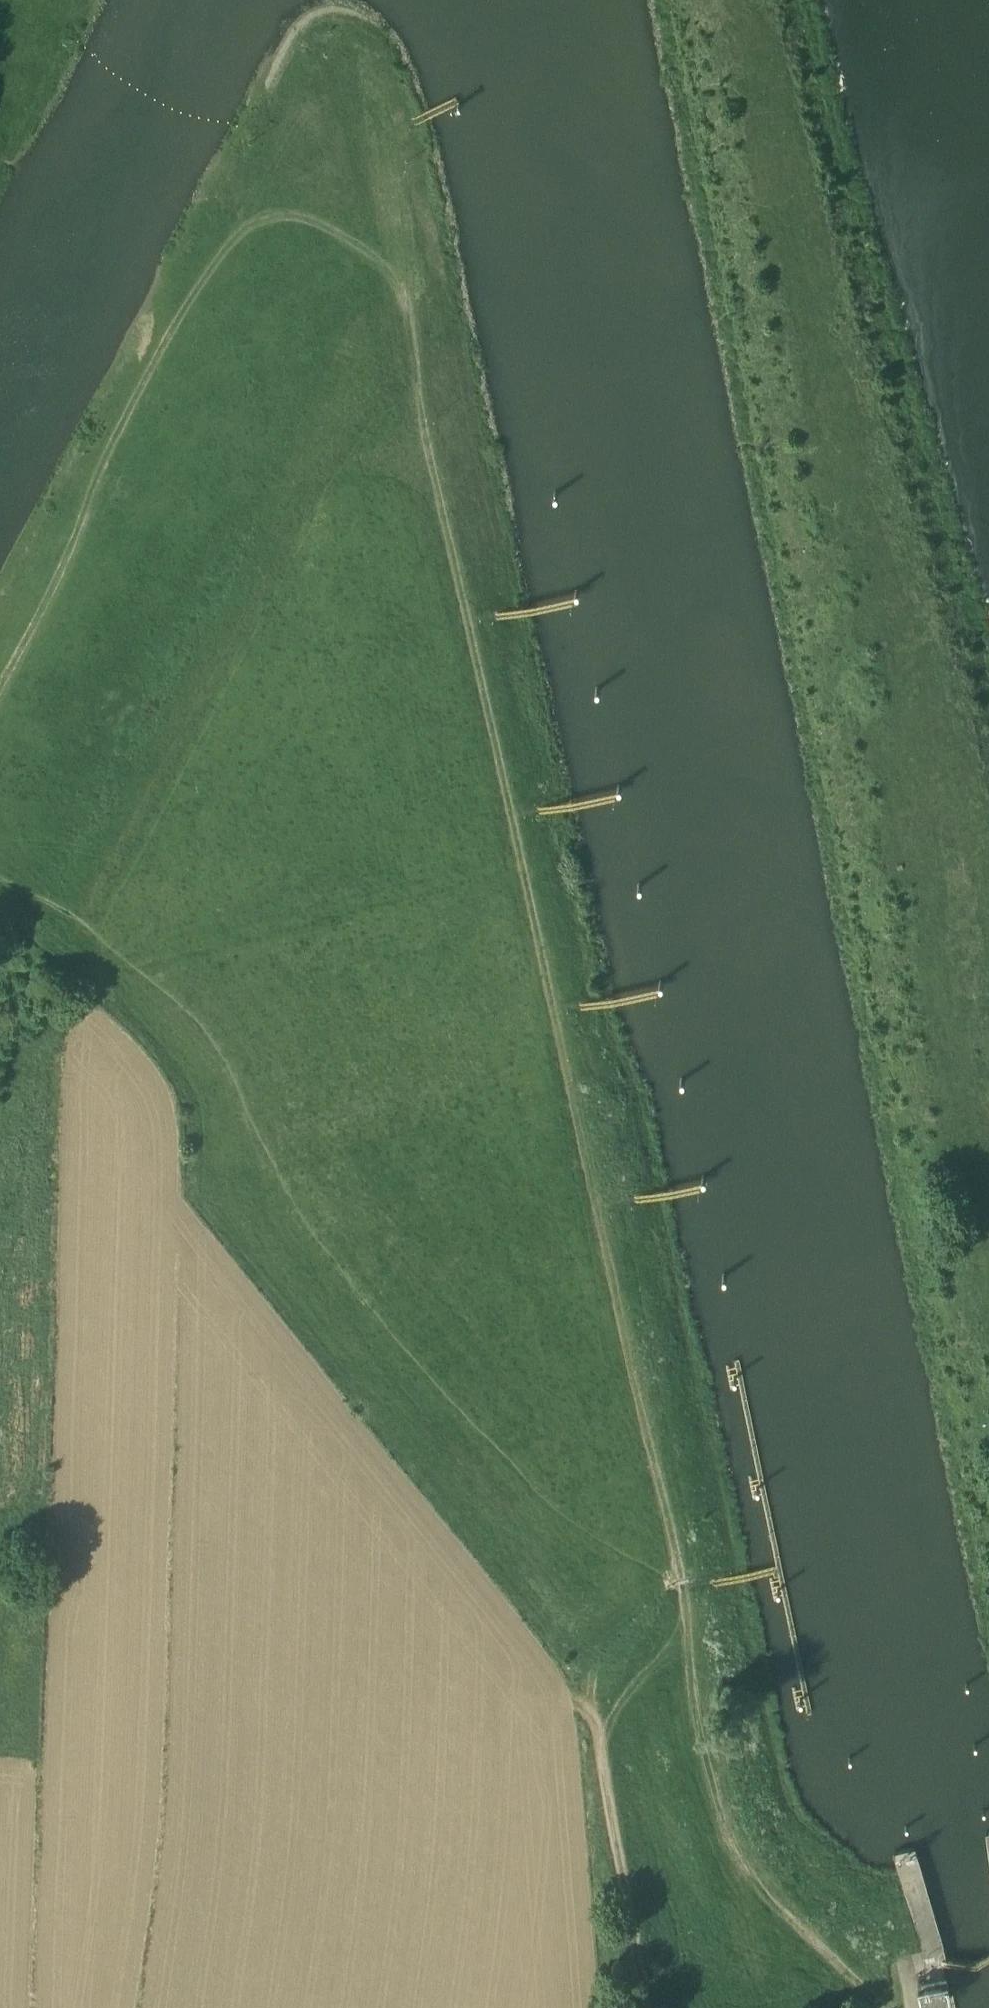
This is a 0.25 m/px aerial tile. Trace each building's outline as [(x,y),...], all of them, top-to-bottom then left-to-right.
[(919,1986),(923,2006),(946,2001),(942,1982),(919,1986)]
